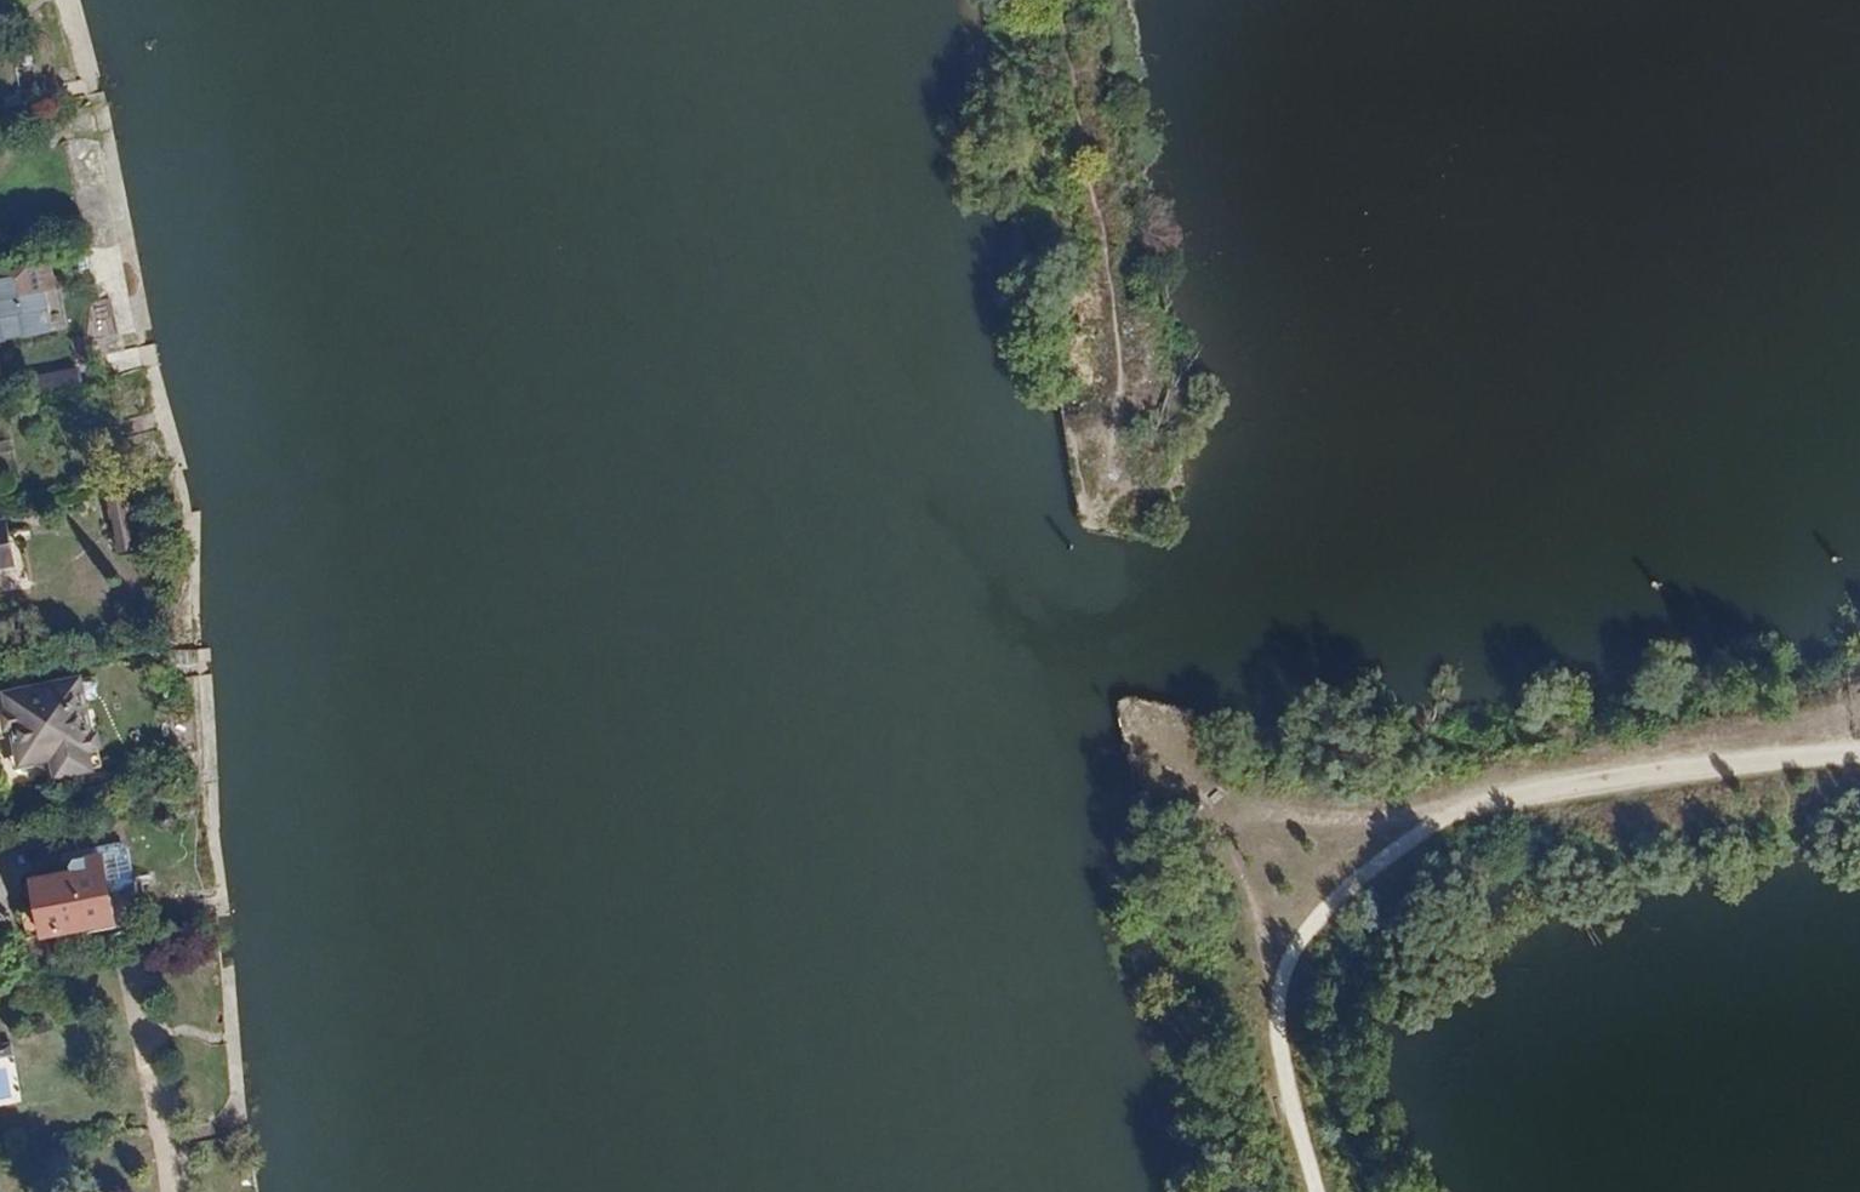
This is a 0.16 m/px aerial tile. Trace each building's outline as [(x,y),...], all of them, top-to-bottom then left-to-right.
[(18,325),(24,324),(25,330),(55,323),(48,293),(59,291),(54,266),(0,277),(0,303),(3,302),(6,318),(16,316),(18,325)] [(114,299),(91,300),(93,336),(116,334),(114,299)] [(131,508),(113,511),(123,565),(140,562),(131,508)] [(0,528),(0,560),(9,559),(3,528),(0,528)] [(98,715),(94,715),(89,690),(1,707),(8,740),(15,738),(23,778),(63,771),(65,785),(100,778),(95,760),(106,758),(98,715)] [(160,782),(139,787),(143,801),(164,796),(160,782)] [(78,871),(78,879),(38,887),(43,914),(32,917),(38,942),(48,940),(49,942),(89,934),(88,929),(119,923),(116,898),(127,895),(133,885),(129,864),(119,858),(81,866),(78,871)]
